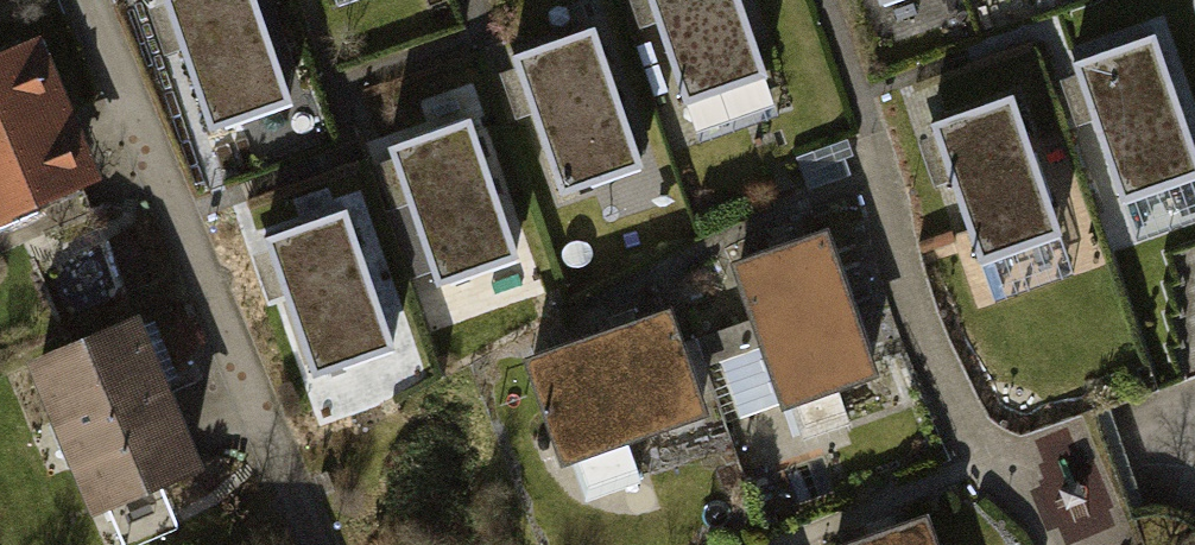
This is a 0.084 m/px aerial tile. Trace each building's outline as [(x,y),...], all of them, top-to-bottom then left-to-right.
[(257,0),(163,0),(210,135),(294,105),(257,0)] [(739,0),(649,0),(684,102),(764,74),(739,0)] [(595,35),(513,63),(561,202),(643,173),(595,35)] [(0,57),(0,227),(100,185),(40,40),(0,57)] [(1076,70),(1125,211),(1194,186),(1194,151),(1156,42),(1076,70)] [(931,126),(980,264),(1063,235),(1014,97),(931,126)] [(470,120),(389,148),(437,288),(518,260),(470,120)] [(346,211),(263,239),(310,378),(394,349),(346,211)] [(830,235),(732,268),(783,417),(881,383),(830,235)] [(673,313),(524,365),(562,474),(711,422),(673,313)] [(138,321),(26,368),(91,525),(204,478),(138,321)] [(1100,412),(1033,437),(1074,544),(1149,544),(1100,412)] [(860,544),(938,544),(930,521),(860,544)]
